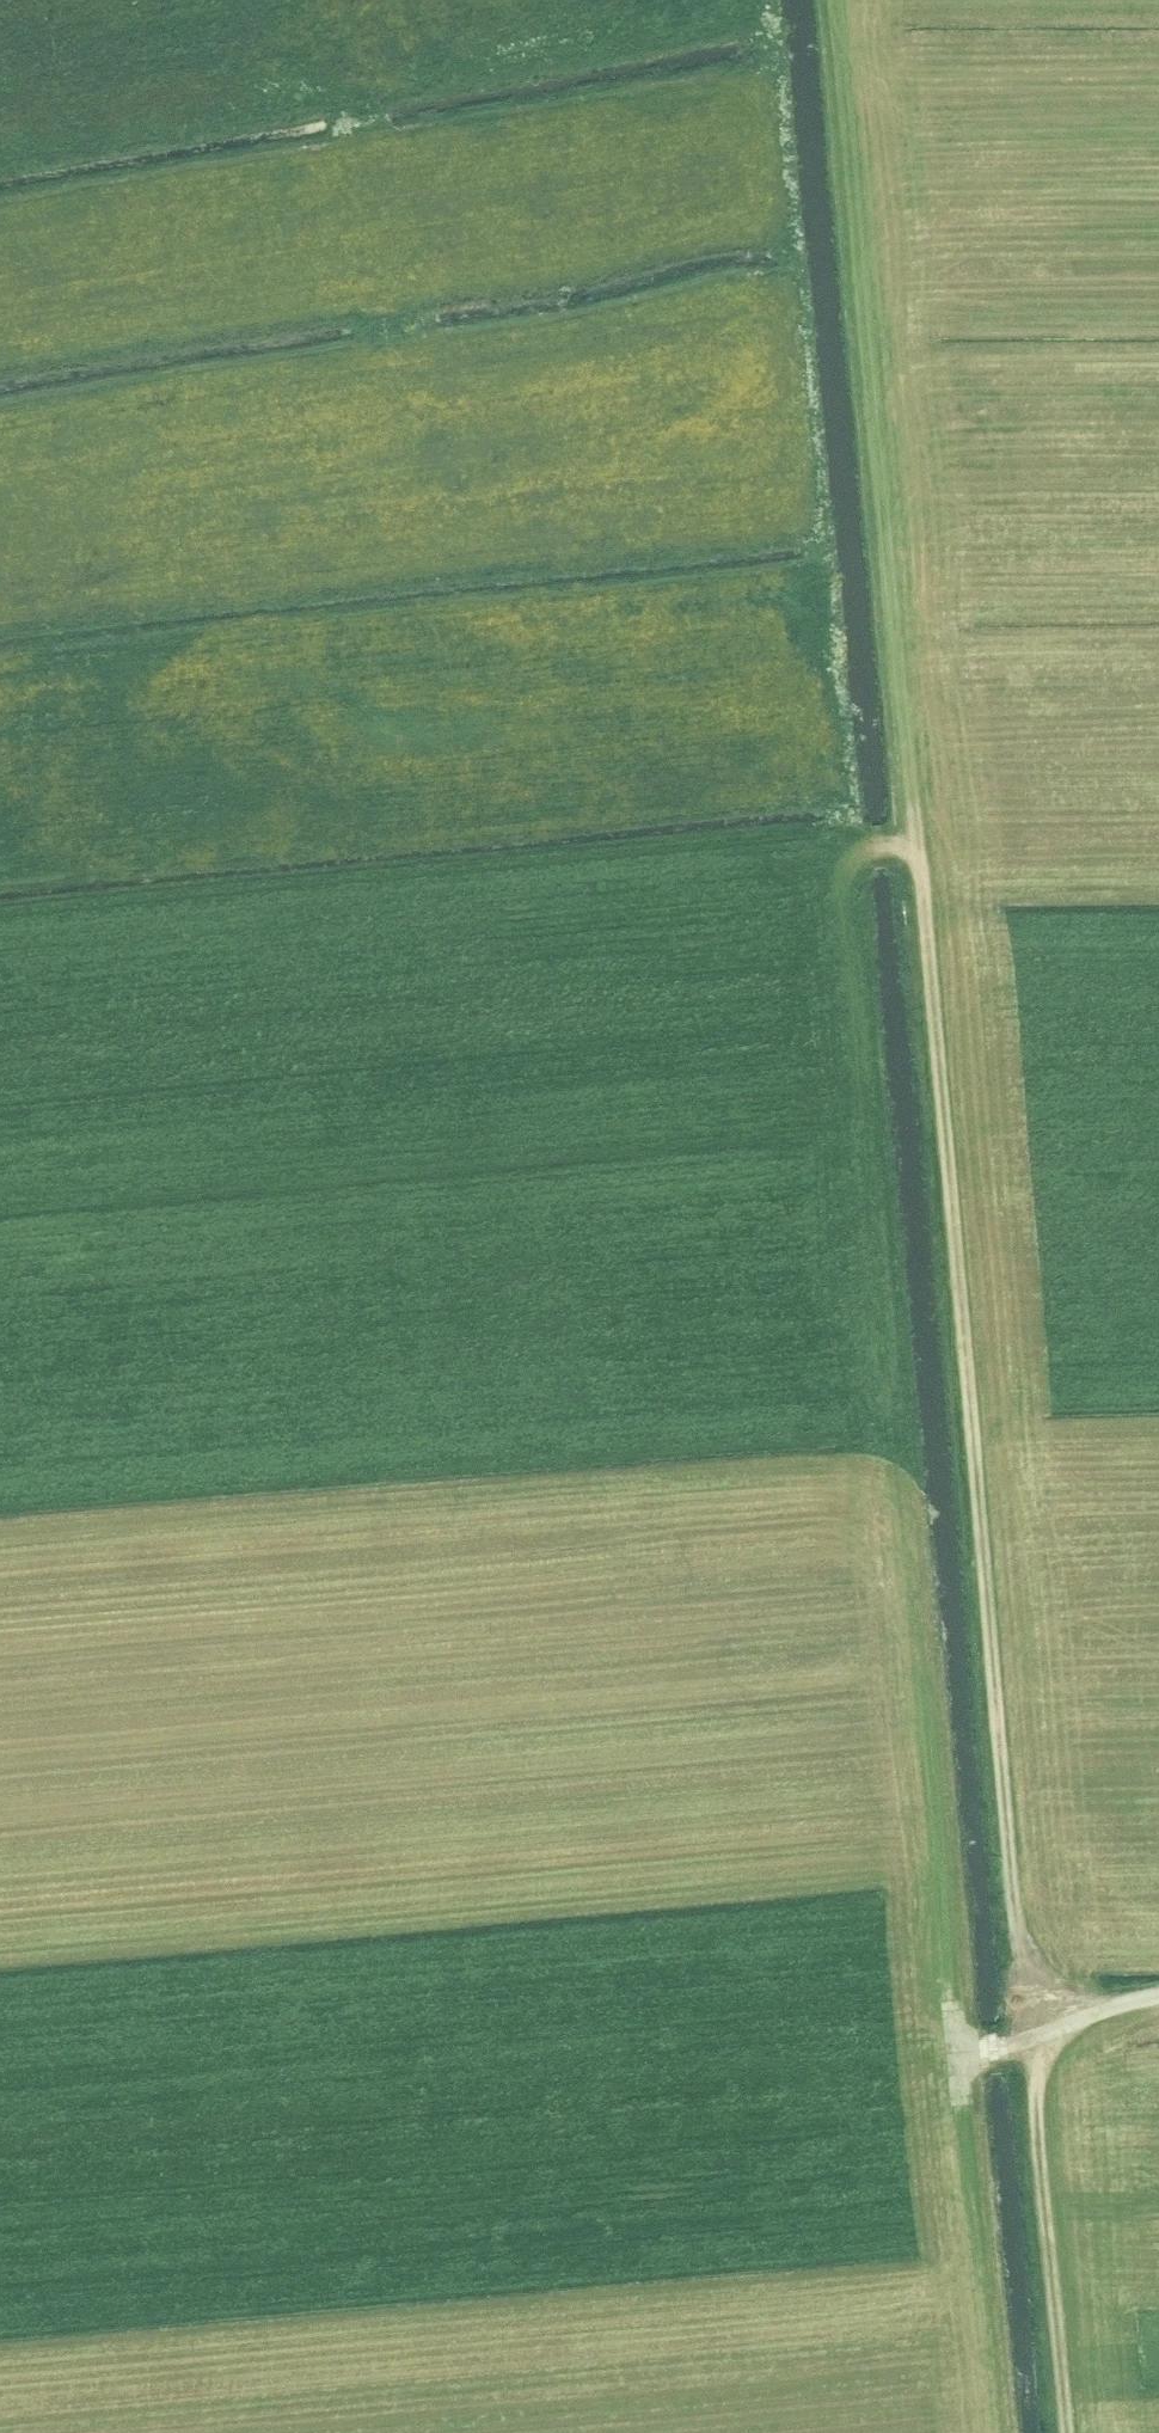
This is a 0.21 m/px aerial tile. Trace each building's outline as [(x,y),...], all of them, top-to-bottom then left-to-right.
[(881,871),(884,852),(867,850),(865,869),(881,871)]
